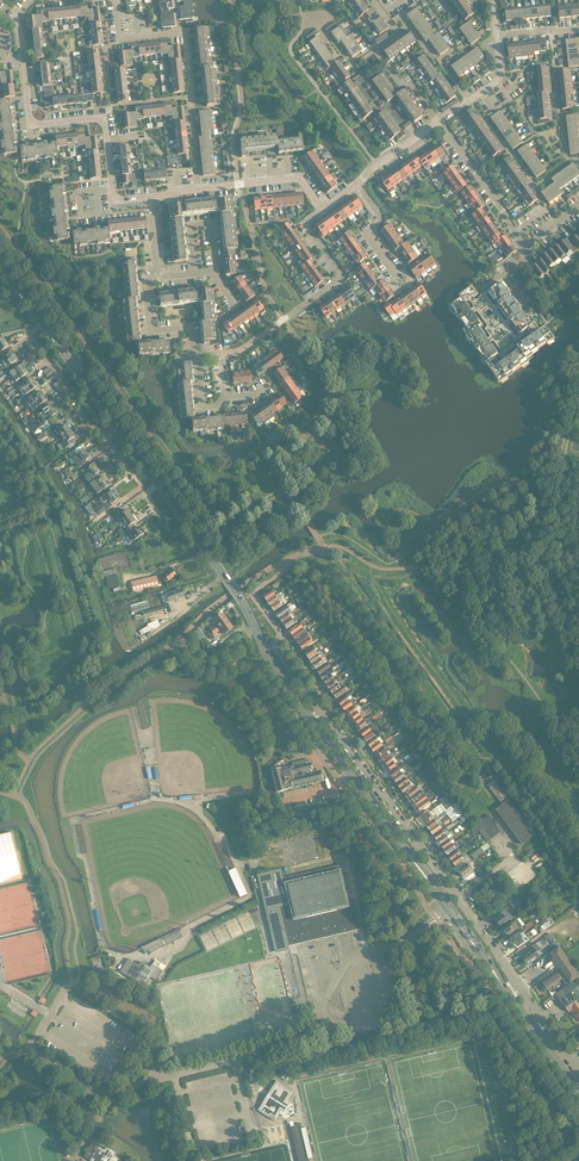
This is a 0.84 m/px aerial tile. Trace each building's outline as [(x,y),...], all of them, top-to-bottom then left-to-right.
[(359,18),(364,15),(369,11),(362,0),(351,7),(359,18)] [(458,11),(468,3),(466,0),(462,0),(454,5),(458,11)] [(161,10),(161,13),(168,12),(168,10),(175,9),(174,3),(160,4),(159,5),(159,9),(161,10)] [(472,9),(468,3),(458,11),(462,16),(472,9)] [(178,21),(185,20),(189,20),(189,23),(193,22),(193,19),(194,18),(193,14),(192,13),(193,12),(192,8),(191,7),(191,4),(184,5),(184,7),(177,8),(178,21)] [(88,18),(89,25),(101,24),(99,9),(87,10),(87,6),(80,6),(81,19),(88,18)] [(374,7),(369,11),(364,15),(367,20),(377,13),(374,7)] [(407,16),(411,21),(421,14),(417,8),(407,16)] [(472,9),(462,16),(465,21),(476,14),(472,9)] [(29,17),(30,31),(43,30),(42,23),(49,22),(48,10),(40,11),(41,15),(29,17)] [(161,21),(162,22),(176,21),(176,14),(169,15),(168,12),(161,13),(161,16),(160,17),(161,21)] [(381,18),(377,13),(367,20),(371,25),(381,18)] [(411,21),(415,26),(425,19),(421,14),(411,21)] [(375,31),(385,23),(381,18),(371,25),(375,31)] [(415,26),(418,32),(428,24),(425,19),(415,26)] [(464,35),(474,27),(470,22),(460,29),(464,35)] [(389,29),(385,23),(375,31),(379,36),(389,29)] [(418,32),(422,37),(432,30),(428,24),(418,32)] [(335,38),(345,31),(341,26),(331,33),(335,38)] [(477,33),(474,27),(464,35),(467,40),(477,33)] [(200,68),(202,68),(212,67),(208,28),(195,29),(200,68)] [(32,31),(33,38),(42,37),(41,30),(43,30),(30,31),(30,32),(32,31)] [(426,42),(429,40),(436,35),(432,30),(422,37),(426,42)] [(339,44),(341,42),(349,36),(345,31),(335,38),(339,44)] [(403,34),(411,45),(416,41),(409,31),(403,34)] [(439,33),(436,35),(429,40),(432,45),(443,38),(439,33)] [(477,33),(467,40),(471,45),(481,38),(477,33)] [(341,42),(345,47),(355,40),(351,34),(349,36),(341,42)] [(411,45),(403,34),(398,38),(405,48),(411,45)] [(33,38),(34,45),(43,44),(42,37),(33,38)] [(312,49),(322,42),(318,37),(308,44),(312,49)] [(405,48),(398,38),(393,42),(400,52),(405,48)] [(446,43),(443,38),(432,45),(436,50),(446,43)] [(359,45),(355,40),(345,47),(349,52),(359,45)] [(168,55),(168,62),(181,60),(179,46),(167,47),(167,42),(159,43),(161,55),(168,55)] [(322,42),(312,49),(315,55),(325,47),(322,42)] [(400,52),(393,42),(388,46),(395,56),(400,52)] [(446,43),(436,50),(440,56),(450,49),(446,43)] [(35,52),(43,51),(46,51),(46,44),(43,44),(34,45),(35,52)] [(132,58),(139,58),(138,45),(131,46),(131,51),(119,52),(121,67),(133,66),(132,58)] [(363,50),(359,45),(349,52),(352,58),(363,50)] [(382,49),(388,58),(390,60),(390,59),(395,56),(388,46),(382,49)] [(319,60),(329,52),(325,47),(315,55),(319,60)] [(478,48),(472,52),(479,62),(485,58),(478,48)] [(44,59),(43,51),(35,52),(35,60),(44,59)] [(323,65),(333,58),(329,52),(319,60),(323,65)] [(474,66),(479,62),(472,52),(467,56),(474,66)] [(428,85),(430,83),(438,77),(423,56),(413,63),(428,85)] [(469,69),(474,66),(467,56),(462,59),(469,69)] [(373,65),(379,60),(376,57),(370,62),(373,65)] [(337,63),(333,58),(323,65),(327,70),(329,69),(337,63)] [(464,73),(469,69),(462,59),(457,63),(464,73)] [(333,74),(343,67),(339,61),(337,63),(329,69),(333,74)] [(458,77),(464,73),(457,63),(451,67),(458,77)] [(41,72),(50,71),(49,64),(40,65),(41,72)] [(202,68),(207,107),(219,105),(215,66),(212,67),(202,68)] [(336,79),(347,72),(343,67),(333,74),(336,79)] [(41,72),(42,79),(55,78),(55,75),(50,75),(50,71),(41,72)] [(3,88),(3,87),(14,86),(12,72),(0,73),(0,81),(1,88),(3,88)] [(347,72),(336,79),(340,84),(350,77),(347,72)] [(428,114),(420,103),(409,88),(400,94),(385,72),(369,84),(362,74),(338,91),(360,122),(369,117),(387,143),(415,123),(428,114)] [(441,76),(438,77),(430,83),(446,104),(456,97),(441,76)] [(55,81),(55,78),(42,79),(42,86),(51,85),(51,82),(55,81)] [(44,92),(45,97),(52,96),(51,85),(42,86),(43,92),(44,92)] [(103,93),(92,94),(92,101),(97,101),(98,102),(103,102),(103,93)] [(92,101),(92,94),(81,95),(82,104),(88,103),(87,102),(92,101)] [(75,105),(82,104),(81,95),(74,96),(75,105)] [(53,98),(52,96),(45,97),(46,102),(44,102),(45,108),(54,107),(53,98)] [(68,106),(75,105),(74,96),(67,97),(68,106)] [(54,107),(61,106),(60,97),(53,98),(54,107)] [(61,106),(68,106),(67,97),(60,97),(61,106)] [(12,118),(12,113),(10,113),(9,109),(8,110),(7,107),(11,106),(11,100),(0,102),(0,120),(12,118)] [(171,104),(163,105),(165,117),(172,116),(173,124),(174,124),(174,123),(185,122),(183,108),(175,108),(171,109),(171,104)] [(163,105),(153,106),(154,117),(164,116),(165,117),(163,105)] [(137,120),(144,120),(142,107),(135,108),(135,113),(131,113),(123,114),(125,129),(129,128),(137,127),(137,120)] [(461,117),(464,122),(475,115),(471,110),(461,117)] [(490,118),(494,124),(504,116),(501,111),(490,118)] [(552,119),(552,112),(539,114),(540,120),(538,120),(538,124),(550,123),(549,119),(552,119)] [(464,122),(468,128),(478,120),(475,115),(464,122)] [(504,116),(494,124),(498,129),(508,122),(504,116)] [(0,120),(0,125),(0,133),(1,133),(2,138),(14,136),(14,131),(12,131),(11,127),(10,127),(9,125),(13,124),(12,118),(0,120)] [(482,126),(478,120),(468,128),(472,133),(482,126)] [(498,129),(502,134),(512,127),(508,122),(498,129)] [(486,131),(482,126),(472,133),(476,138),(478,136),(486,131)] [(506,139),(516,132),(512,127),(502,134),(506,139)] [(488,129),(486,131),(478,136),(482,142),(492,134),(488,129)] [(519,137),(516,132),(506,139),(509,144),(519,137)] [(86,153),(87,153),(98,151),(97,137),(85,138),(84,133),(77,134),(78,145),(78,147),(85,146),(86,153)] [(277,142),(278,147),(277,147),(278,153),(278,154),(284,153),(291,152),(297,152),(303,151),(302,140),(301,133),(298,134),(298,140),(295,140),(289,141),(283,142),(277,142)] [(496,140),(492,134),(482,142),(485,147),(496,140)] [(15,142),(14,136),(2,138),(2,143),(0,143),(1,151),(3,150),(4,156),(11,155),(12,158),(17,158),(16,148),(14,149),(13,145),(12,145),(11,142),(15,142)] [(244,140),(240,140),(240,147),(241,148),(241,151),(242,157),(245,157),(245,154),(248,153),(248,150),(253,150),(259,149),(265,149),(271,148),(277,147),(278,147),(277,142),(277,136),(270,137),(264,137),(258,138),(252,139),(246,139),(244,140)] [(523,143),(519,137),(509,144),(513,150),(523,143)] [(499,145),(496,140),(485,147),(489,152),(499,145)] [(44,145),(38,146),(39,158),(44,158),(45,160),(52,159),(52,157),(57,156),(56,147),(56,144),(50,145),(50,147),(47,147),(47,149),(44,149),(44,145)] [(517,152),(521,157),(531,150),(528,144),(517,152)] [(434,146),(432,148),(440,159),(445,155),(438,145),(435,147),(434,146)] [(489,152),(493,157),(495,156),(503,150),(499,145),(489,152)] [(34,159),(39,158),(38,146),(32,146),(33,149),(29,149),(29,151),(26,151),(26,147),(20,148),(21,160),(27,160),(27,162),(34,161),(34,159)] [(119,147),(120,154),(129,153),(128,146),(119,147)] [(431,150),(428,152),(435,162),(440,159),(432,148),(430,149),(431,150)] [(521,157),(525,162),(535,155),(531,150),(521,157)] [(306,163),(316,156),(312,151),(305,155),(301,158),(303,161),(304,160),(306,163)] [(425,153),(423,155),(430,166),(435,162),(428,152),(425,154),(425,153)] [(120,154),(121,161),(130,160),(129,153),(120,154)] [(189,163),(188,154),(178,155),(178,163),(183,162),(183,163),(189,163)] [(562,154),(552,162),(554,165),(565,158),(562,154)] [(178,163),(178,155),(167,156),(168,165),(173,165),(173,163),(178,163)] [(421,157),(419,159),(418,159),(423,166),(425,169),(430,166),(423,155),(421,156),(421,157)] [(539,160),(535,155),(525,162),(529,167),(539,160)] [(307,167),(308,169),(319,161),(316,156),(306,163),(308,166),(307,167)] [(412,157),(410,159),(418,170),(423,166),(418,159),(419,159),(416,156),(413,158),(412,157)] [(500,164),(504,169),(514,162),(510,156),(500,164)] [(409,161),(406,163),(413,173),(418,170),(410,159),(408,160),(409,161)] [(131,167),(130,160),(121,161),(122,168),(131,167)] [(543,165),(539,160),(529,167),(533,173),(543,165)] [(319,161),(308,169),(310,171),(311,170),(313,173),(323,166),(319,161)] [(569,167),(577,178),(578,176),(578,171),(573,164),(572,161),(570,163),(572,165),(569,167)] [(504,169),(507,174),(518,167),(514,162),(504,169)] [(402,164),(400,166),(408,177),(413,173),(406,163),(403,165),(402,164)] [(543,165),(533,173),(536,178),(547,171),(543,165)] [(314,176),(315,178),(326,171),(323,166),(313,173),(315,176),(314,176)] [(399,168),(396,170),(403,180),(408,177),(400,166),(398,167),(399,168)] [(443,173),(446,178),(457,170),(456,168),(455,169),(453,166),(443,173)] [(565,166),(563,168),(573,181),(577,178),(569,167),(566,169),(565,166)] [(131,174),(131,167),(122,168),(122,175),(131,174)] [(521,172),(518,167),(507,174),(511,179),(521,172)] [(158,168),(151,169),(152,181),(159,180),(158,168)] [(162,168),(158,168),(159,180),(166,179),(165,168),(162,168)] [(568,184),(573,181),(563,168),(561,169),(563,171),(560,173),(568,184)] [(145,182),(152,181),(151,169),(144,170),(144,173),(145,182)] [(392,172),(391,173),(398,184),(403,180),(396,170),(393,173),(392,172)] [(446,178),(450,183),(460,176),(458,173),(459,172),(457,170),(446,178)] [(318,180),(320,183),(330,176),(326,171),(315,178),(317,180),(318,180)] [(525,177),(521,172),(511,179),(515,185),(525,177)] [(142,173),(133,174),(134,181),(135,187),(137,186),(137,181),(139,181),(139,182),(145,182),(144,173),(142,173)] [(389,175),(386,177),(393,187),(398,184),(391,173),(388,174),(389,175)] [(564,187),(568,184),(560,173),(558,175),(556,173),(554,174),(564,187)] [(133,174),(131,174),(122,175),(123,184),(129,183),(129,182),(134,181),(133,174)] [(559,190),(560,190),(564,187),(554,174),(552,175),(554,177),(551,179),(554,184),(554,183),(559,190)] [(321,186),(322,188),(333,181),(330,176),(320,183),(322,186),(321,186)] [(450,183),(454,188),(464,180),(463,178),(462,179),(460,176),(450,183)] [(388,191),(393,187),(386,177),(383,180),(383,179),(380,180),(388,191)] [(515,185),(519,190),(526,184),(527,184),(529,183),(525,177),(515,185)] [(440,190),(443,188),(438,182),(440,180),(439,178),(434,182),(440,190)] [(466,182),(464,180),(454,188),(457,193),(467,186),(465,183),(466,182)] [(337,186),(333,181),(322,188),(324,190),(325,190),(327,193),(337,186)] [(550,183),(548,184),(558,198),(563,194),(560,190),(559,190),(554,183),(554,184),(552,185),(550,183)] [(516,191),(520,197),(530,190),(527,184),(526,184),(519,190),(516,191)] [(546,190),(554,201),(558,198),(548,184),(547,185),(548,188),(546,190)] [(53,206),(65,204),(65,199),(62,199),(62,195),(60,195),(60,193),(64,192),(63,186),(51,188),(51,193),(49,193),(50,201),(52,201),(53,206)] [(464,199),(475,191),(473,189),(472,190),(470,186),(460,193),(464,199)] [(549,204),(554,201),(546,190),(543,192),(541,189),(540,190),(541,193),(549,204)] [(534,195),(530,190),(520,197),(524,202),(534,195)] [(464,199),(467,204),(477,197),(475,194),(476,193),(475,191),(464,199)] [(538,200),(534,195),(524,202),(528,207),(536,202),(538,200)] [(352,198),(350,200),(358,211),(363,207),(356,197),(353,199),(352,198)] [(471,209),(482,201),(480,199),(479,199),(477,197),(467,204),(471,209)] [(219,205),(216,205),(215,200),(184,204),(185,209),(182,209),(182,215),(219,211),(219,205)] [(225,250),(234,249),(236,249),(232,213),(233,213),(233,212),(231,200),(220,201),(225,250)] [(350,200),(348,201),(349,202),(346,204),(353,214),(358,211),(350,200)] [(471,209),(474,213),(475,213),(481,209),(485,207),(482,203),(483,203),(482,201),(471,209)] [(54,219),(55,224),(67,222),(66,217),(64,217),(64,213),(62,213),(62,210),(66,210),(65,204),(53,206),(53,211),(51,211),(52,219),(54,219)] [(348,218),(353,214),(346,204),(343,206),(342,205),(340,207),(348,218)] [(186,261),(181,218),(180,206),(169,207),(170,220),(171,220),(175,262),(186,261)] [(343,221),(348,218),(340,207),(338,208),(339,209),(336,211),(343,221)] [(475,213),(474,213),(471,215),(475,221),(486,213),(484,211),(483,212),(481,209),(475,213)] [(338,225),(343,221),(336,211),(333,214),(332,212),(330,214),(338,225)] [(475,221),(478,226),(488,219),(486,216),(487,215),(486,213),(475,221)] [(333,228),(338,225),(330,214),(328,215),(329,216),(326,218),(333,228)] [(328,232),(333,228),(326,218),(323,221),(323,220),(321,221),(328,232)] [(488,219),(478,226),(482,231),(493,223),(492,221),(490,222),(488,219)] [(323,236),(328,232),(321,221),(319,222),(319,223),(316,226),(323,236)] [(56,242),(64,241),(69,240),(68,234),(66,235),(66,231),(64,231),(64,228),(68,228),(67,222),(55,224),(55,229),(53,229),(53,233),(54,237),(56,236),(56,242)] [(278,230),(282,235),(291,229),(289,226),(290,225),(288,223),(278,230)] [(482,231),(486,236),(495,229),(493,226),(494,225),(493,223),(482,231)] [(382,235),(383,237),(394,229),(390,224),(380,231),(383,234),(382,235)] [(110,242),(109,233),(108,229),(103,230),(103,232),(99,232),(99,234),(96,234),(96,230),(90,231),(92,243),(97,243),(97,245),(105,244),(104,242),(110,242)] [(293,232),(291,229),(282,235),(285,240),(295,233),(294,231),(293,232)] [(394,229),(383,237),(385,239),(386,238),(388,241),(398,234),(394,229)] [(495,229),(486,236),(489,241),(500,233),(499,231),(498,232),(495,229)] [(87,244),(92,243),(90,231),(85,232),(85,234),(81,234),(81,236),(79,236),(78,232),(72,233),(74,245),(79,245),(79,247),(87,246),(87,244)] [(339,240),(343,245),(352,238),(350,235),(351,234),(350,232),(339,240)] [(297,235),(295,233),(285,240),(289,245),(298,239),(296,236),(297,235)] [(493,246),(496,244),(496,243),(503,239),(502,238),(500,236),(501,235),(500,233),(489,241),(493,246)] [(389,245),(390,247),(401,239),(398,234),(388,241),(390,244),(389,245)] [(569,241),(577,251),(578,250),(578,237),(578,235),(569,241)] [(496,243),(496,244),(499,248),(510,240),(509,238),(508,239),(506,236),(502,238),(503,239),(496,243)] [(343,245),(346,250),(357,242),(356,240),(355,241),(352,238),(343,245)] [(300,242),(298,239),(289,245),(292,250),(302,243),(301,241),(300,242)] [(395,252),(398,249),(405,244),(404,244),(401,239),(390,247),(392,249),(393,248),(395,252)] [(499,248),(503,253),(513,246),(511,243),(512,242),(510,240),(499,248)] [(565,240),(559,244),(566,254),(572,250),(574,253),(577,251),(569,241),(567,243),(565,240)] [(346,250),(350,255),(360,248),(357,245),(359,244),(357,242),(346,250)] [(399,253),(400,255),(411,247),(408,242),(404,244),(405,244),(398,249),(400,252),(399,253)] [(304,245),(302,243),(292,250),(296,255),(305,249),(303,246),(304,245)] [(553,248),(560,259),(562,261),(568,257),(566,254),(559,244),(553,248)] [(515,249),(513,246),(503,253),(507,258),(517,251),(516,248),(515,249)] [(403,256),(405,259),(415,252),(411,247),(400,255),(402,257),(403,256)] [(353,260),(364,252),(363,250),(362,251),(360,248),(350,255),(353,260)] [(553,248),(547,253),(555,263),(560,259),(553,248)] [(307,252),(305,249),(296,255),(300,260),(310,253),(308,251),(307,252)] [(366,254),(364,252),(353,260),(357,265),(367,258),(365,255),(366,254)] [(419,257),(415,252),(405,259),(407,262),(406,263),(408,265),(419,257)] [(311,255),(310,253),(300,260),(303,265),(309,261),(312,259),(310,256),(311,255)] [(541,257),(543,260),(544,260),(549,267),(555,263),(547,253),(541,257)] [(426,256),(424,257),(431,268),(436,264),(429,254),(426,257),(426,256)] [(422,259),(419,262),(426,271),(431,268),(424,257),(422,258),(422,259)] [(123,263),(127,299),(135,299),(138,298),(133,258),(127,259),(128,262),(123,263)] [(544,260),(543,260),(538,264),(545,274),(551,270),(549,267),(544,260)] [(311,264),(309,261),(303,265),(300,267),(303,272),(314,265),(312,263),(311,264)] [(416,263),(414,264),(421,275),(426,271),(419,262),(416,264),(416,263)] [(355,271),(359,276),(370,268),(368,266),(367,267),(365,264),(355,271)] [(416,279),(421,275),(414,264),(412,266),(412,267),(409,269),(415,277),(416,279)] [(539,278),(545,274),(538,264),(532,268),(539,278)] [(315,267),(314,265),(303,272),(307,277),(316,271),(314,268),(315,267)] [(371,270),(370,268),(359,276),(362,281),(372,274),(370,271),(371,270)] [(318,274),(316,271),(307,277),(311,282),(321,275),(319,273),(318,274)] [(374,277),(372,274),(362,281),(366,286),(377,278),(375,276),(374,277)] [(322,277),(321,275),(311,282),(314,287),(323,281),(321,278),(322,277)] [(232,286),(234,288),(244,281),(240,276),(231,282),(234,285),(232,286)] [(378,280),(377,278),(366,286),(370,291),(374,288),(379,284),(377,281),(378,280)] [(384,280),(379,284),(374,288),(377,293),(387,286),(385,283),(386,282),(384,280)] [(239,292),(247,286),(244,281),(234,288),(235,290),(236,289),(239,292)] [(416,285),(414,286),(422,297),(427,294),(420,284),(417,286),(416,285)] [(490,292),(505,314),(516,305),(501,284),(490,292)] [(241,298),(251,291),(247,286),(239,292),(241,295),(240,296),(241,298)] [(389,289),(387,286),(377,293),(381,298),(392,290),(390,288),(389,289)] [(413,289),(410,291),(417,301),(422,297),(414,286),(412,288),(413,289)] [(346,288),(344,289),(351,300),(357,296),(350,287),(346,289),(346,288)] [(460,296),(462,298),(465,303),(477,294),(472,288),(460,296)] [(347,304),(351,300),(344,289),(342,291),(342,292),(340,294),(347,304)] [(393,292),(392,290),(381,298),(384,303),(394,296),(392,293),(393,292)] [(196,291),(159,295),(160,305),(200,301),(200,295),(196,296),(196,291)] [(213,303),(212,291),(201,292),(204,322),(201,322),(204,344),(210,344),(209,340),(214,340),(212,322),(215,322),(213,303),(214,303),(213,303)] [(251,291),(241,298),(242,300),(243,299),(246,302),(255,296),(251,291)] [(406,292),(404,294),(412,304),(417,301),(410,291),(407,293),(406,292)] [(342,307),(347,304),(340,294),(337,296),(336,295),(334,297),(342,307)] [(403,296),(400,298),(407,308),(412,304),(404,294),(402,295),(403,296)] [(337,311),(342,307),(334,297),(332,298),(333,299),(330,301),(337,311)] [(396,299),(394,301),(402,311),(407,308),(400,298),(397,300),(396,299)] [(465,303),(462,298),(459,301),(449,307),(454,314),(455,313),(458,317),(457,317),(463,324),(466,327),(464,329),(469,335),(479,327),(481,326),(465,303)] [(140,344),(135,299),(127,299),(124,300),(129,342),(134,342),(134,345),(138,345),(139,356),(152,354),(170,352),(168,341),(140,344)] [(251,302),(259,312),(264,308),(258,301),(257,299),(254,302),(253,301),(251,302)] [(332,314),(337,311),(330,301),(327,303),(326,302),(324,304),(332,314)] [(393,303),(390,305),(396,313),(395,313),(397,315),(402,311),(394,301),(392,302),(393,303)] [(250,305),(247,307),(254,316),(259,312),(251,302),(249,304),(250,305)] [(390,317),(395,313),(396,313),(390,305),(389,303),(386,305),(385,304),(385,305),(383,306),(390,317)] [(327,318),(332,314),(324,304),(322,305),(323,306),(320,308),(320,309),(325,315),(327,318)] [(532,327),(531,326),(516,305),(505,314),(520,335),(527,330),(532,327)] [(254,316),(247,307),(244,309),(244,308),(242,309),(249,319),(254,316)] [(240,312),(237,314),(244,323),(249,319),(242,309),(240,311),(240,312)] [(244,323),(237,314),(234,316),(234,315),(232,316),(239,326),(244,323)] [(230,319),(228,321),(234,330),(239,326),(232,316),(230,318),(230,319)] [(229,334),(234,330),(228,321),(225,323),(224,322),(222,324),(229,334)] [(527,330),(532,336),(539,332),(534,325),(531,326),(532,327),(527,330)] [(480,328),(479,327),(469,335),(466,337),(470,343),(472,342),(475,346),(474,346),(479,354),(480,353),(482,357),(481,358),(485,364),(487,363),(494,358),(498,355),(479,328),(480,328)] [(526,360),(526,359),(533,355),(532,354),(535,351),(536,351),(543,346),(546,343),(547,345),(551,342),(554,340),(545,327),(539,332),(532,336),(517,347),(519,349),(526,360)] [(0,346),(0,352),(8,346),(5,342),(0,346)] [(269,351),(271,353),(278,362),(280,360),(281,361),(283,359),(274,347),(269,351)] [(529,362),(526,359),(526,360),(519,349),(518,349),(519,350),(499,365),(492,370),(501,382),(508,378),(507,376),(510,373),(511,374),(518,369),(517,368),(521,366),(522,367),(529,362)] [(15,355),(12,351),(1,359),(3,361),(0,363),(0,366),(3,364),(15,355)] [(278,362),(271,353),(266,357),(273,367),(275,365),(275,364),(278,362)] [(6,369),(17,361),(18,360),(15,355),(3,364),(6,369)] [(266,357),(261,360),(268,369),(271,367),(271,368),(273,367),(266,357)] [(499,365),(494,358),(487,363),(492,370),(499,365)] [(223,428),(223,426),(222,418),(194,421),(189,381),(192,381),(190,362),(184,363),(183,360),(177,361),(177,364),(180,364),(182,382),(179,382),(183,419),(188,419),(188,422),(191,421),(193,432),(205,431),(205,430),(223,428)] [(261,360),(256,364),(263,374),(265,372),(265,371),(268,369),(261,360)] [(261,375),(263,374),(256,364),(251,367),(258,376),(261,374),(261,375)] [(10,373),(13,378),(25,369),(22,365),(10,373)] [(274,377),(275,379),(285,372),(282,367),(273,373),(275,377),(274,377)] [(25,369),(13,378),(16,382),(28,373),(25,369)] [(280,384),(289,377),(285,372),(275,379),(277,381),(278,381),(280,384)] [(282,389),(292,382),(289,377),(280,384),(282,387),(281,387),(282,389)] [(21,389),(22,391),(34,382),(31,378),(23,384),(25,386),(21,389)] [(34,382),(22,391),(25,395),(37,387),(34,382)] [(287,393),(296,387),(292,382),(282,389),(284,391),(285,391),(287,393)] [(289,399),(299,392),(296,387),(287,393),(289,396),(288,397),(289,399)] [(32,405),(44,396),(41,391),(36,395),(35,394),(28,399),(32,405)] [(299,392),(289,399),(291,401),(292,400),(294,404),(303,397),(299,392)] [(277,396),(275,397),(282,407),(287,404),(280,395),(277,397),(277,396)] [(44,396),(32,405),(36,410),(40,407),(39,406),(47,400),(44,396)] [(283,410),(282,407),(275,397),(273,399),(273,400),(270,402),(277,411),(278,413),(283,410)] [(267,403),(265,404),(272,414),(277,411),(270,402),(267,404),(267,403)] [(263,407),(260,409),(269,420),(274,417),(272,414),(265,404),(263,406),(263,407)] [(42,418),(53,409),(54,409),(51,405),(44,410),(43,408),(37,412),(42,418)] [(54,409),(53,409),(42,418),(43,420),(47,417),(49,419),(57,414),(54,409)] [(269,420),(260,409),(258,411),(257,410),(255,412),(262,422),(264,424),(269,420)] [(257,425),(262,422),(255,412),(253,413),(254,414),(250,416),(251,417),(252,419),(257,425)] [(35,430),(37,429),(41,426),(37,421),(31,426),(35,430)] [(70,431),(66,426),(63,428),(61,424),(51,431),(58,440),(61,438),(70,431)] [(70,431),(61,438),(63,441),(60,443),(64,449),(71,444),(74,442),(72,439),(75,437),(70,431)] [(75,463),(86,454),(87,454),(84,450),(76,456),(75,455),(71,458),(75,463)] [(85,462),(89,459),(90,458),(87,454),(86,454),(75,463),(79,469),(86,464),(85,462)] [(85,468),(81,471),(82,472),(83,474),(85,476),(97,468),(94,463),(86,469),(85,468)] [(97,468),(85,476),(89,483),(97,477),(96,475),(100,472),(97,468)] [(73,480),(80,476),(77,472),(71,476),(73,480)] [(90,485),(88,486),(92,491),(94,490),(107,481),(103,477),(98,480),(97,479),(90,484),(90,485)] [(85,486),(83,483),(80,480),(74,484),(78,490),(85,486)] [(107,481),(94,490),(97,494),(109,485),(107,481)] [(106,493),(100,498),(102,501),(104,503),(116,495),(113,490),(107,494),(106,493)] [(99,507),(95,510),(99,515),(108,509),(107,507),(119,499),(116,495),(104,503),(99,507)] [(122,509),(119,511),(112,516),(117,522),(120,520),(122,523),(131,516),(127,510),(124,512),(122,509)] [(131,516),(122,523),(124,526),(121,528),(125,534),(132,529),(135,527),(132,524),(135,522),(131,516)] [(135,527),(132,529),(125,534),(129,539),(132,537),(134,540),(144,534),(140,528),(137,530),(135,527)] [(115,569),(104,571),(109,588),(119,586),(116,571),(115,569)] [(166,582),(176,575),(172,570),(162,577),(166,582)] [(156,576),(132,582),(134,593),(162,586),(161,582),(158,583),(156,576)] [(295,597),(304,591),(300,586),(291,592),(295,597)] [(184,597),(181,589),(166,595),(169,602),(184,597)] [(264,597),(267,602),(275,596),(273,593),(276,591),(274,589),(264,597)] [(271,607),(281,599),(278,594),(275,596),(267,602),(271,607)] [(300,605),(306,601),(301,594),(295,599),(300,605)] [(172,612),(169,602),(166,595),(161,596),(165,606),(168,613),(172,612)] [(282,600),(281,599),(271,607),(274,612),(285,604),(286,602),(284,599),(282,600)] [(149,600),(130,604),(132,612),(150,608),(149,600)] [(276,615),(280,620),(288,614),(290,612),(294,609),(290,604),(276,615)] [(164,607),(142,612),(143,616),(165,610),(164,607)] [(280,620),(283,624),(292,618),(289,616),(292,614),(290,612),(288,614),(280,620)] [(210,630),(212,632),(227,621),(222,614),(214,620),(217,625),(215,626),(210,630)] [(292,618),(283,624),(287,629),(298,622),(296,620),(294,621),(292,618)] [(233,628),(227,621),(212,632),(214,635),(219,631),(218,631),(220,629),(224,634),(233,628)] [(305,623),(304,621),(300,624),(297,626),(289,631),(291,633),(290,634),(292,637),(300,631),(298,628),(301,626),(305,623)] [(150,625),(148,626),(151,630),(152,629),(159,626),(158,622),(150,625)] [(200,629),(194,633),(199,640),(205,637),(200,629)] [(296,641),(306,633),(303,629),(300,631),(292,637),(294,639),(295,639),(296,641)] [(297,643),(299,646),(314,635),(310,631),(306,633),(296,641),(297,643)] [(314,635),(299,646),(301,649),(303,650),(317,640),(314,635)] [(309,660),(320,652),(316,647),(305,654),(307,657),(307,658),(308,660),(309,660)] [(309,660),(313,665),(323,657),(323,656),(327,653),(325,649),(320,652),(309,660)] [(327,662),(323,657),(313,665),(316,669),(327,662)] [(320,676),(331,669),(331,668),(328,663),(317,672),(320,676)] [(355,665),(351,668),(354,673),(357,677),(362,674),(355,665)] [(320,676),(323,681),(334,673),(331,669),(320,676)] [(323,681),(326,685),(337,678),(334,673),(323,681)] [(326,685),(330,690),(340,682),(341,682),(338,677),(337,678),(326,685)] [(343,687),(340,682),(330,690),(333,694),(341,689),(343,687)] [(371,685),(366,689),(370,694),(375,690),(371,685)] [(341,689),(333,694),(336,699),(350,689),(349,687),(346,689),(344,686),(343,687),(341,689)] [(338,702),(342,707),(353,698),(351,696),(352,695),(350,693),(338,702)] [(353,698),(342,707),(345,712),(356,704),(355,703),(357,702),(356,700),(355,701),(353,698)] [(346,713),(349,718),(360,710),(358,707),(360,706),(359,704),(357,706),(356,705),(346,713)] [(360,710),(349,718),(353,722),(364,713),(369,709),(368,708),(362,712),(360,710)] [(353,722),(356,727),(364,721),(362,718),(366,715),(367,716),(373,711),(371,708),(371,709),(364,713),(353,722)] [(366,723),(364,721),(356,727),(359,731),(371,722),(370,720),(366,723)] [(364,738),(372,732),(370,729),(374,726),(373,724),(360,733),(364,738)] [(404,731),(402,729),(393,736),(395,738),(404,731)] [(372,732),(364,738),(367,742),(379,733),(378,731),(374,734),(372,732)] [(371,748),(379,742),(382,740),(379,736),(368,743),(371,748)] [(379,742),(371,748),(375,753),(385,745),(384,743),(381,744),(379,742)] [(379,759),(390,751),(386,746),(376,754),(379,759)] [(417,746),(411,750),(414,755),(420,751),(417,746)] [(391,754),(390,751),(379,759),(382,764),(396,754),(394,752),(391,754)] [(423,756),(420,751),(414,755),(418,760),(423,756)] [(385,768),(396,761),(394,758),(397,756),(396,754),(382,764),(385,768)] [(408,755),(400,761),(402,763),(406,760),(406,761),(410,758),(408,755)] [(283,768),(272,770),(277,793),(278,792),(284,791),(285,792),(307,787),(308,787),(308,788),(311,787),(315,786),(314,784),(319,782),(319,783),(325,782),(322,769),(316,771),(316,772),(314,772),(312,763),(310,764),(309,760),(293,763),(294,766),(288,767),(283,768)] [(399,765),(396,761),(385,768),(389,773),(399,765)] [(422,773),(431,767),(427,762),(419,768),(422,773)] [(390,774),(393,779),(401,773),(404,771),(402,768),(407,765),(405,763),(390,774)] [(403,776),(401,773),(393,779),(397,784),(407,776),(416,770),(414,768),(403,776)] [(397,784),(400,789),(413,780),(411,778),(416,774),(414,772),(405,778),(397,784)] [(422,777),(416,781),(418,785),(422,782),(425,780),(422,777)] [(413,780),(400,789),(404,794),(414,786),(415,784),(413,780)] [(503,800),(505,803),(509,800),(496,783),(490,788),(500,802),(503,800)] [(408,800),(420,791),(417,787),(416,788),(405,795),(408,800)] [(420,791),(408,800),(411,805),(423,796),(425,795),(421,790),(420,791)] [(429,813),(434,819),(445,811),(453,822),(463,814),(448,794),(433,805),(436,808),(429,813)] [(423,796),(411,805),(415,809),(426,801),(428,800),(425,795),(423,796)] [(426,801),(415,809),(418,814),(430,805),(431,804),(428,800),(426,801)] [(509,800),(505,803),(496,810),(502,818),(522,845),(535,834),(509,800)] [(434,819),(429,813),(428,810),(420,816),(426,825),(434,819)] [(497,824),(495,824),(489,815),(476,825),(475,826),(488,842),(502,832),(497,826),(497,824)] [(426,826),(430,830),(440,823),(438,821),(441,819),(439,816),(426,826)] [(440,823),(430,830),(433,835),(441,829),(440,827),(443,826),(440,823)] [(438,841),(450,832),(447,828),(434,836),(438,841)] [(438,841),(441,846),(452,838),(454,836),(456,835),(454,833),(452,833),(451,831),(450,832),(438,841)] [(444,850),(455,843),(452,838),(441,846),(444,850)] [(473,846),(479,842),(480,841),(478,838),(471,843),(473,846)] [(455,843),(444,850),(448,855),(459,847),(457,844),(456,845),(455,843)] [(489,847),(486,844),(471,855),(474,859),(489,847)] [(452,861),(463,854),(460,849),(449,857),(452,861)] [(463,854),(452,861),(456,866),(464,860),(468,858),(467,856),(465,857),(463,854)] [(462,877),(464,877),(464,878),(474,871),(468,863),(465,866),(466,866),(459,871),(461,874),(461,875),(462,877)] [(353,898),(348,899),(340,865),(284,878),(288,897),(290,904),(279,907),(289,946),(360,929),(353,898)] [(241,897),(248,894),(237,868),(229,871),(241,897)] [(519,893),(508,901),(508,902),(514,910),(520,906),(520,905),(525,901),(519,893)] [(275,949),(289,946),(279,907),(290,904),(288,897),(264,903),(275,949)] [(496,917),(497,919),(496,921),(498,923),(497,924),(499,926),(500,926),(500,927),(510,920),(514,918),(510,913),(511,913),(511,911),(509,908),(507,907),(502,911),(502,913),(496,917)] [(510,936),(522,927),(516,919),(514,921),(513,919),(509,922),(510,924),(502,930),(503,931),(504,933),(505,933),(506,936),(508,934),(510,936)] [(547,923),(541,927),(541,928),(543,931),(544,931),(549,927),(547,923)] [(161,938),(142,948),(143,951),(145,954),(147,953),(150,951),(151,954),(182,938),(179,932),(179,931),(178,930),(178,929),(161,938)] [(512,945),(525,936),(523,933),(525,931),(523,929),(510,938),(511,940),(510,941),(512,945)] [(525,936),(512,945),(515,948),(517,947),(518,949),(531,939),(529,937),(527,938),(525,936)] [(548,954),(569,984),(578,977),(578,974),(565,954),(560,947),(559,946),(548,954)] [(522,958),(527,965),(539,956),(537,953),(541,950),(538,947),(534,950),(534,949),(522,958)] [(128,959),(120,972),(130,978),(130,979),(131,979),(140,984),(137,988),(143,991),(151,978),(156,981),(162,971),(152,964),(150,967),(141,962),(139,965),(128,959)] [(547,989),(562,979),(557,972),(542,982),(547,989)] [(556,994),(569,1012),(572,1010),(574,1013),(573,1014),(575,1017),(576,1016),(577,1017),(576,1017),(578,1020),(578,978),(556,994)] [(46,1000),(41,997),(38,1002),(43,1005),(46,1000)] [(30,1014),(35,1018),(38,1013),(33,1009),(30,1014)] [(272,1088),(258,1111),(268,1117),(275,1121),(279,1114),(283,1116),(285,1113),(290,1103),(287,1101),(293,1091),(277,1081),(272,1088)] [(113,1156),(115,1153),(106,1147),(104,1150),(92,1143),(83,1157),(91,1160),(121,1160),(113,1156)]
